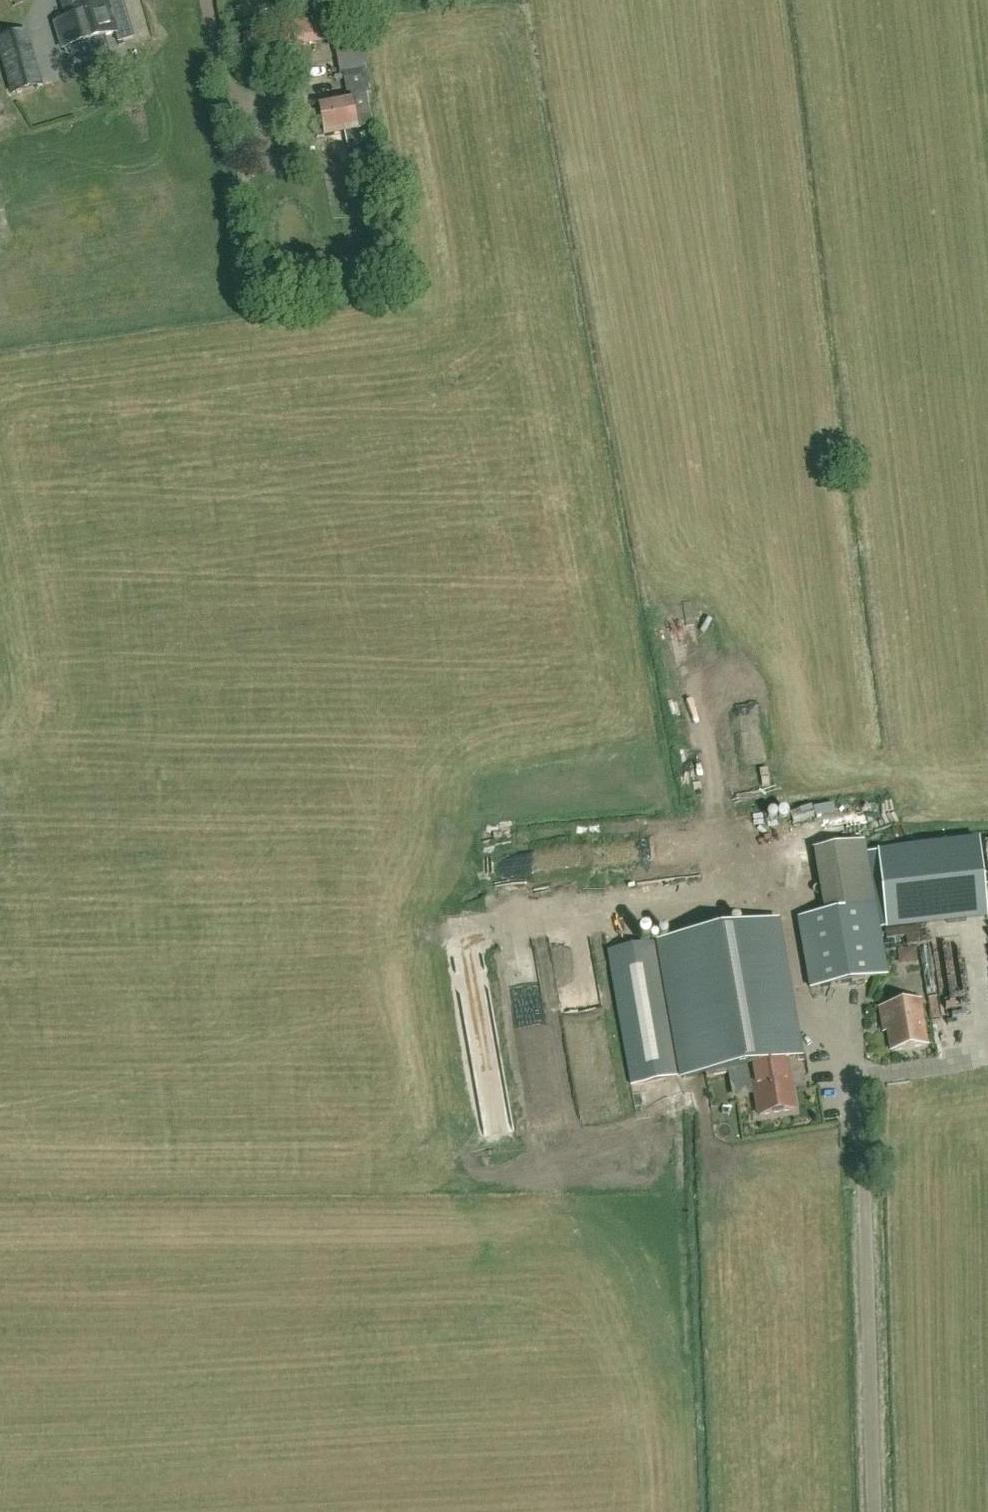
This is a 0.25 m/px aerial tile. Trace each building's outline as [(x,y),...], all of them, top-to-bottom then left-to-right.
[(118,43),(132,39),(121,0),(62,0),(68,19),(53,23),(61,51),(115,35),(118,43)] [(332,32),(337,56),(336,56),(339,76),(344,75),(348,94),(351,94),(352,99),(319,105),(322,121),(313,123),(311,129),(312,134),(316,138),(344,133),(347,147),(360,145),(357,130),(372,127),(366,91),(369,90),(362,51),(361,51),(356,28),(332,32)] [(9,79),(13,95),(40,87),(35,71),(24,33),(0,40),(0,50),(9,79)] [(705,706),(705,695),(689,695),(689,706),(705,706)] [(979,845),(939,849),(947,924),(987,920),(979,845)] [(825,916),(799,920),(811,989),(888,975),(879,923),(877,913),(876,907),(825,916)] [(683,1078),(751,1066),(760,1117),(796,1111),(787,1060),(798,1058),(776,925),(660,945),(683,1078)] [(892,1053),(926,1047),(919,1003),(880,1009),(883,1025),(887,1024),(892,1053)] [(631,1063),(647,1062),(647,1052),(631,1053),(631,1063)]
